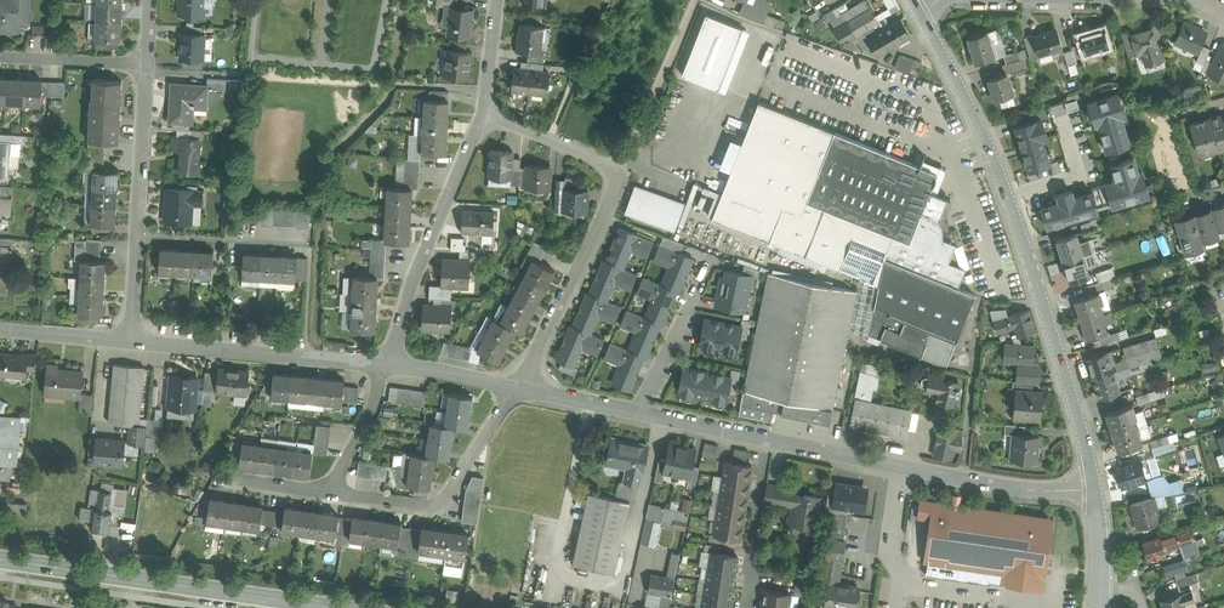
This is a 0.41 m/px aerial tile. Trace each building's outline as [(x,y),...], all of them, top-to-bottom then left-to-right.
[(18,31),(18,22),(29,22),(30,0),(0,0),(0,30),(18,31)] [(181,14),(206,16),(207,0),(182,0),(181,14)] [(762,23),(766,15),(771,4),(765,0),(755,0),(747,18),(762,23)] [(830,20),(843,43),(872,26),(877,23),(864,0),(840,14),(830,20)] [(122,3),(97,2),(96,19),(121,20),(122,3)] [(473,9),(445,6),(444,18),(449,19),(447,34),(470,37),(473,9)] [(836,7),(824,15),(828,21),(830,20),(840,14),(836,7)] [(685,74),(730,90),(751,27),(706,12),(685,74)] [(766,15),(762,23),(781,29),(785,21),(766,15)] [(121,20),(96,19),(96,22),(90,22),(89,37),(96,37),(96,38),(120,39),(121,20)] [(872,46),(905,27),(900,19),(876,33),(867,38),(872,46)] [(1163,37),(1158,21),(1150,23),(1151,26),(1152,26),(1156,40),(1163,37)] [(1206,32),(1184,22),(1175,42),(1197,52),(1206,32)] [(543,27),(520,24),(517,51),(528,52),(540,54),(540,53),(543,27)] [(872,26),(843,43),(877,55),(872,46),(867,38),(876,33),(872,26)] [(1129,33),(1135,54),(1142,52),(1146,65),(1148,64),(1150,72),(1163,67),(1161,60),(1162,60),(1156,40),(1152,26),(1151,26),(1129,33)] [(540,53),(544,53),(548,54),(551,28),(543,27),(540,53)] [(905,27),(872,46),(877,55),(910,36),(905,27)] [(1103,27),(1079,34),(1081,43),(1084,53),(1109,46),(1103,27)] [(994,43),(998,55),(1006,53),(999,28),(994,29),(998,42),(994,43)] [(987,31),(968,37),(975,62),(998,55),(994,43),(998,42),(994,29),(987,31)] [(1034,36),(1033,36),(1039,55),(1041,61),(1049,58),(1048,52),(1062,48),(1056,29),(1034,36)] [(1128,30),(1121,32),(1128,56),(1135,54),(1129,33),(1128,30)] [(184,33),(182,33),(180,58),(204,60),(205,34),(203,34),(184,33)] [(1033,34),(1023,37),(1030,58),(1039,55),(1033,36),(1034,36),(1033,34)] [(120,39),(96,38),(96,48),(119,48),(120,39)] [(467,44),(448,42),(448,49),(466,51),(467,44)] [(1081,43),(1072,46),(1073,50),(1077,63),(1087,60),(1084,53),(1081,43)] [(1221,44),(1208,73),(1223,81),(1223,45),(1221,44)] [(1210,49),(1203,46),(1196,61),(1203,64),(1210,49)] [(448,49),(447,49),(444,76),(468,79),(472,52),(466,51),(448,49)] [(1073,50),(1064,52),(1068,66),(1077,63),(1073,50)] [(1016,51),(1003,55),(1006,63),(1019,59),(1016,51)] [(544,53),(540,53),(540,54),(528,52),(527,61),(543,63),(544,53)] [(921,61),(900,54),(895,68),(916,75),(921,61)] [(1019,59),(1006,63),(1009,73),(1025,68),(1022,58),(1019,59)] [(542,70),(543,63),(527,61),(521,61),(520,68),(532,69),(542,70)] [(529,92),(532,69),(520,68),(515,67),(512,90),(529,92)] [(532,69),(529,92),(546,94),(549,71),(542,70),(532,69)] [(1007,73),(988,79),(994,99),(999,98),(1002,106),(1015,102),(1012,94),(1013,94),(1007,73)] [(227,79),(207,78),(207,86),(207,90),(220,91),(226,91),(227,79)] [(25,80),(7,79),(6,101),(24,102),(25,80)] [(122,81),(93,79),(92,99),(92,100),(121,101),(122,81)] [(43,81),(25,80),(24,102),(42,103),(42,95),(43,81)] [(249,80),(240,80),(239,93),(247,93),(249,80)] [(50,81),(43,81),(42,95),(49,96),(50,81)] [(65,82),(50,81),(49,96),(64,96),(65,82)] [(207,86),(173,84),(171,120),(173,120),(172,128),(177,128),(190,129),(190,121),(191,121),(192,112),(205,113),(206,104),(209,103),(213,102),(217,98),(219,94),(220,91),(207,90),(207,86)] [(1118,94),(1088,103),(1095,125),(1098,124),(1106,151),(1108,151),(1116,148),(1130,144),(1123,123),(1121,117),(1125,116),(1123,111),(1118,94)] [(802,212),(835,130),(759,98),(712,215),(879,281),(887,246),(802,212)] [(121,101),(92,100),(92,99),(90,99),(88,140),(105,141),(119,142),(121,101)] [(448,100),(425,99),(424,117),(447,118),(448,101),(448,100)] [(1076,99),(1065,103),(1068,112),(1079,108),(1076,99)] [(1029,113),(1031,121),(1041,118),(1052,115),(1050,107),(1029,113)] [(1222,120),(1221,114),(1208,118),(1217,147),(1223,145),(1223,146),(1223,119),(1222,120)] [(417,116),(416,134),(423,134),(424,117),(417,116)] [(447,118),(424,117),(423,134),(446,135),(447,118)] [(1041,118),(1031,121),(1015,126),(1029,169),(1050,163),(1042,137),(1047,136),(1041,118)] [(1208,118),(1189,123),(1198,153),(1209,150),(1209,153),(1218,150),(1217,147),(1208,118)] [(190,129),(177,128),(177,136),(182,137),(191,138),(191,136),(192,129),(190,129)] [(938,171),(924,165),(835,130),(814,182),(802,212),(887,246),(879,281),(874,308),(931,331),(956,341),(975,294),(958,288),(957,287),(958,285),(958,282),(958,279),(958,277),(956,274),(953,271),(949,267),(948,266),(945,261),(943,256),(941,250),(940,244),(940,240),(939,235),(937,229),(943,227),(939,218),(933,221),(930,218),(927,215),(921,213),(931,188),(938,171)] [(0,137),(0,140),(11,141),(17,141),(17,134),(0,133),(0,137)] [(423,152),(423,134),(416,134),(415,152),(423,152)] [(446,135),(423,134),(423,152),(445,154),(446,153),(445,153),(446,135)] [(177,136),(172,135),(171,150),(179,151),(179,148),(181,148),(182,137),(177,136)] [(191,138),(182,137),(181,148),(182,148),(180,171),(195,173),(196,162),(198,163),(201,139),(191,138)] [(9,178),(9,177),(8,177),(8,166),(10,166),(10,165),(9,165),(9,154),(10,154),(11,153),(9,153),(10,142),(11,142),(11,141),(0,140),(0,178),(9,178)] [(105,141),(88,140),(88,147),(92,148),(105,148),(105,141)] [(1118,155),(1116,148),(1108,151),(1110,158),(1118,155)] [(513,151),(490,150),(489,177),(511,178),(512,167),(513,153),(513,151)] [(521,154),(513,153),(512,167),(520,167),(521,154)] [(938,171),(931,188),(940,192),(950,166),(928,157),(924,165),(938,171)] [(1134,158),(1111,165),(1115,180),(1105,183),(1106,185),(1112,205),(1112,207),(1149,195),(1142,172),(1138,173),(1134,158)] [(104,163),(91,162),(90,170),(94,170),(104,170),(104,163)] [(550,165),(528,164),(527,168),(526,188),(548,189),(550,165)] [(419,166),(406,166),(406,173),(419,174),(419,166)] [(520,167),(512,167),(511,178),(510,184),(519,184),(520,167)] [(527,168),(520,167),(519,184),(519,188),(526,188),(527,168)] [(104,170),(94,170),(93,188),(116,189),(117,171),(104,170)] [(556,179),(555,193),(564,194),(564,188),(572,188),(572,180),(556,179)] [(0,185),(0,194),(8,195),(8,186),(0,185)] [(1098,187),(1105,207),(1112,205),(1106,185),(1098,187)] [(412,188),(389,186),(388,205),(411,206),(412,188)] [(203,189),(167,187),(165,220),(190,222),(191,201),(200,202),(202,202),(203,189)] [(684,205),(636,187),(634,195),(632,194),(629,201),(631,201),(627,212),(675,229),(684,205)] [(1092,192),(1098,210),(1105,207),(1098,187),(1091,189),(1092,192)] [(116,189),(93,188),(93,206),(115,207),(116,189)] [(572,188),(564,188),(564,194),(563,211),(586,212),(588,189),(572,188)] [(933,221),(939,218),(938,217),(947,195),(940,192),(931,188),(921,213),(927,215),(930,218),(933,221)] [(1098,210),(1092,192),(1074,198),(1071,190),(1057,194),(1060,202),(1041,208),(1046,227),(1098,211),(1098,210)] [(564,194),(555,193),(554,211),(563,211),(564,194)] [(11,216),(12,198),(0,197),(0,216),(11,216)] [(190,222),(198,223),(200,202),(191,201),(190,222)] [(1211,207),(1218,230),(1223,228),(1223,203),(1211,207)] [(411,206),(388,205),(387,222),(410,223),(411,206)] [(115,207),(93,206),(92,223),(114,225),(115,207)] [(267,207),(259,207),(258,225),(266,225),(267,207)] [(274,208),(267,207),(266,225),(273,226),(274,208)] [(1211,207),(1201,210),(1202,212),(1194,215),(1202,241),(1220,235),(1218,230),(1211,207)] [(281,208),(274,208),(273,226),(280,226),(281,208)] [(289,208),(281,208),(280,226),(288,227),(289,208)] [(296,209),(289,208),(288,227),(295,227),(296,209)] [(303,209),(296,209),(295,227),(302,227),(303,209)] [(494,211),(462,209),(461,233),(478,234),(493,235),(493,234),(494,211)] [(1125,215),(1119,217),(1121,225),(1127,223),(1125,215)] [(1194,215),(1176,220),(1180,236),(1182,235),(1183,239),(1187,252),(1187,253),(1187,252),(1188,252),(1187,250),(1202,245),(1203,248),(1204,247),(1194,215)] [(1102,217),(1095,219),(1097,228),(1104,225),(1102,217)] [(1090,220),(1080,224),(1083,232),(1097,228),(1095,219),(1091,221),(1090,220)] [(410,223),(387,222),(386,240),(408,241),(410,223)] [(653,241),(620,227),(605,261),(623,268),(633,246),(648,253),(653,241)] [(943,231),(943,227),(937,229),(939,235),(940,240),(940,244),(941,250),(943,256),(945,261),(948,266),(949,267),(953,271),(956,274),(958,277),(958,279),(958,282),(958,285),(957,287),(958,288),(966,266),(949,259),(957,241),(944,235),(943,233),(943,231)] [(493,235),(478,234),(478,243),(492,244),(493,235)] [(1076,234),(1057,240),(1063,261),(1082,255),(1079,242),(1076,234)] [(680,242),(663,236),(660,244),(676,251),(680,242)] [(0,237),(0,246),(10,247),(12,248),(12,238),(0,237)] [(464,237),(451,237),(451,250),(460,251),(466,251),(466,243),(464,243),(464,237)] [(101,239),(87,238),(86,246),(101,246),(101,239)] [(386,240),(372,239),(372,248),(386,248),(386,240)] [(1089,239),(1079,242),(1082,255),(1093,252),(1089,239)] [(1183,239),(1175,241),(1180,254),(1187,252),(1183,239)] [(547,247),(534,241),(531,247),(544,254),(547,247)] [(676,251),(660,244),(655,256),(671,262),(661,285),(677,291),(679,292),(693,258),(676,251)] [(1202,245),(1187,250),(1188,252),(1187,252),(1189,257),(1206,252),(1204,247),(1203,248),(1202,245)] [(9,259),(10,247),(0,246),(0,258),(9,259)] [(101,246),(86,246),(86,253),(100,254),(101,246)] [(544,254),(531,247),(526,256),(533,259),(534,259),(540,262),(544,254)] [(386,248),(372,248),(371,255),(386,256),(386,248)] [(178,250),(161,249),(160,272),(178,272),(178,250)] [(196,251),(178,250),(178,272),(195,273),(196,251)] [(214,252),(196,251),(195,273),(213,274),(214,252)] [(466,251),(460,251),(459,259),(470,260),(476,260),(476,251),(466,251)] [(262,255),(244,253),(243,276),(261,277),(262,255)] [(280,256),(262,255),(261,277),(278,278),(280,256)] [(386,256),(371,255),(371,262),(385,263),(386,256)] [(1082,255),(1063,261),(1069,281),(1089,275),(1082,255)] [(308,257),(280,256),(278,278),(296,279),(296,278),(307,279),(308,257)] [(459,259),(443,258),(441,285),(441,286),(451,287),(452,287),(468,288),(468,284),(470,260),(459,259)] [(1178,258),(1173,260),(1175,269),(1181,268),(1178,258)] [(85,259),(82,259),(82,260),(81,277),(104,279),(105,261),(105,260),(100,260),(85,259)] [(540,262),(534,259),(533,259),(525,275),(545,285),(554,269),(540,262)] [(605,261),(603,260),(589,293),(607,301),(616,279),(632,285),(637,274),(623,268),(605,261)] [(385,263),(371,262),(370,269),(385,270),(385,263)] [(760,271),(744,265),(742,273),(752,275),(752,276),(759,277),(760,271)] [(1112,267),(1096,272),(1098,282),(1110,278),(1115,277),(1112,267)] [(385,270),(370,269),(370,276),(378,277),(378,278),(384,278),(385,270)] [(723,283),(749,288),(752,276),(752,275),(742,273),(727,270),(726,276),(725,276),(723,283)] [(857,290),(768,272),(744,390),(741,405),(739,414),(772,421),(774,412),(781,413),(784,399),(832,409),(857,290)] [(354,291),(354,275),(344,275),(344,291),(354,291)] [(545,285),(525,275),(517,291),(537,301),(545,285)] [(7,292),(8,277),(0,276),(0,292),(7,292)] [(260,284),(261,277),(243,276),(242,283),(260,284)] [(370,276),(355,276),(354,294),(376,295),(377,278),(378,278),(378,277),(370,276)] [(104,279),(81,277),(81,288),(80,295),(103,296),(104,279)] [(261,277),(260,284),(278,285),(278,278),(261,277)] [(661,285),(643,277),(639,288),(654,295),(645,317),(661,324),(662,325),(677,291),(661,285)] [(1098,282),(1084,286),(1087,295),(1099,292),(1112,287),(1110,278),(1098,282)] [(721,295),(747,300),(749,288),(723,283),(721,295)] [(451,287),(441,286),(441,285),(430,285),(430,298),(442,298),(450,299),(451,287)] [(537,301),(517,291),(509,306),(529,317),(537,301)] [(589,293),(587,292),(573,326),(591,333),(600,311),(615,318),(620,306),(607,301),(589,293)] [(1087,295),(1075,299),(1081,319),(1102,312),(1099,303),(1102,302),(1099,292),(1087,295)] [(376,295),(354,294),(353,311),(375,312),(376,295)] [(103,296),(80,295),(79,313),(94,314),(102,314),(103,296)] [(747,300),(721,295),(720,298),(716,298),(714,306),(745,312),(747,300)] [(450,299),(442,298),(441,305),(452,306),(452,307),(455,307),(456,299),(450,299)] [(503,303),(495,318),(501,322),(509,306),(503,303)] [(441,305),(423,305),(422,327),(432,328),(431,329),(451,330),(452,307),(452,306),(441,305)] [(529,317),(509,306),(501,322),(514,329),(521,333),(529,317)] [(931,331),(874,308),(869,335),(921,356),(926,343),(931,331)] [(1029,309),(1007,316),(1003,317),(1007,329),(1008,335),(1016,332),(1017,336),(1035,331),(1029,309)] [(661,324),(645,317),(627,310),(622,321),(638,328),(628,350),(644,357),(646,357),(661,324)] [(1102,312),(1081,319),(1087,338),(1096,335),(1105,332),(1106,332),(1103,322),(1112,319),(1109,310),(1102,312)] [(375,312),(353,311),(352,328),(352,329),(375,331),(375,330),(374,330),(375,312)] [(79,313),(79,312),(72,312),(72,322),(93,323),(94,314),(79,313)] [(488,315),(480,331),(486,334),(494,318),(488,315)] [(1003,317),(994,320),(997,332),(1007,329),(1003,317)] [(514,329),(501,322),(495,318),(494,318),(486,334),(506,345),(514,329)] [(741,326),(705,318),(700,343),(702,344),(702,345),(712,347),(712,346),(724,348),(723,350),(733,352),(734,351),(736,351),(739,337),(742,326),(741,326)] [(750,320),(743,319),(741,326),(742,326),(739,337),(747,338),(750,320)] [(573,326),(571,325),(556,359),(562,362),(574,367),(574,366),(583,344),(599,351),(604,339),(591,333),(573,326)] [(997,332),(999,338),(1008,335),(1007,329),(997,332)] [(478,350),(486,334),(480,331),(472,347),(473,347),(473,348),(478,350)] [(1118,331),(1106,335),(1108,342),(1120,338),(1118,331)] [(1105,332),(1096,335),(1099,345),(1108,342),(1106,335),(1105,332)] [(506,345),(486,334),(478,350),(481,352),(498,361),(506,345)] [(1156,338),(1123,348),(1127,360),(1129,367),(1145,362),(1161,357),(1156,338)] [(443,342),(441,355),(448,356),(451,343),(443,342)] [(628,350),(611,342),(606,353),(622,360),(612,383),(630,390),(644,357),(628,350)] [(458,344),(451,343),(448,356),(455,358),(458,344)] [(1034,346),(1005,343),(1004,357),(1018,358),(1016,381),(1032,382),(1039,383),(1041,365),(1038,364),(1038,357),(1034,357),(1034,346)] [(465,346),(458,344),(455,358),(462,359),(465,346)] [(465,346),(462,359),(470,361),(473,348),(473,347),(472,347),(465,346)] [(478,350),(473,348),(470,361),(478,363),(481,352),(478,350)] [(1108,351),(1086,357),(1093,378),(1114,372),(1129,367),(1127,360),(1112,364),(1108,351)] [(0,352),(0,373),(26,376),(27,369),(28,355),(27,355),(0,352)] [(37,353),(27,353),(27,355),(28,355),(27,369),(35,370),(37,353)] [(1202,363),(1203,370),(1220,369),(1219,361),(1202,363)] [(574,367),(562,362),(559,369),(575,375),(578,368),(574,366),(574,367)] [(1131,375),(1148,370),(1145,362),(1129,367),(1131,375)] [(83,370),(58,368),(59,364),(48,363),(45,395),(81,398),(83,370)] [(145,366),(114,364),(113,379),(109,422),(139,425),(143,382),(145,366)] [(912,409),(869,400),(872,387),(876,387),(880,367),(869,364),(867,372),(861,371),(858,383),(849,427),(878,433),(906,439),(912,409)] [(712,373),(702,371),(703,370),(693,368),(692,369),(684,367),(679,391),(681,391),(681,393),(691,395),(691,394),(713,398),(713,399),(723,401),(723,400),(726,401),(728,390),(731,377),(722,375),(722,374),(712,372),(712,373)] [(1129,367),(1114,372),(1116,379),(1131,375),(1129,367)] [(249,371),(219,368),(219,373),(216,373),(214,390),(217,390),(217,391),(234,393),(246,394),(247,394),(249,371)] [(740,370),(733,369),(731,377),(728,390),(736,391),(740,370)] [(204,389),(214,390),(216,373),(206,372),(204,389)] [(1114,372),(1093,378),(1099,399),(1120,392),(1116,379),(1114,372)] [(291,375),(274,374),(275,373),(274,373),(273,381),(272,395),(271,396),(272,397),(272,396),(289,398),(292,375),(291,375)] [(198,377),(171,375),(168,406),(168,415),(187,417),(188,408),(195,409),(198,377)] [(309,377),(292,375),(289,398),(290,398),(307,399),(307,400),(309,377)] [(948,380),(925,375),(921,378),(920,383),(923,386),(939,390),(937,401),(954,405),(959,381),(948,379),(948,380)] [(326,378),(310,377),(309,377),(307,400),(307,399),(324,401),(327,378),(326,378)] [(344,380),(327,379),(327,378),(324,401),(325,401),(342,403),(343,400),(344,385),(345,380),(344,380)] [(273,381),(266,380),(265,384),(260,394),(272,395),(273,381)] [(1016,381),(1013,381),(1012,391),(1016,391),(1020,391),(1020,390),(1032,391),(1032,382),(1016,381)] [(351,386),(344,385),(343,400),(350,401),(351,386)] [(359,387),(351,386),(350,401),(357,401),(359,387)] [(398,387),(390,386),(388,400),(396,401),(398,387)] [(405,388),(398,387),(396,401),(403,402),(405,388)] [(1163,387),(1136,396),(1138,404),(1166,395),(1165,394),(1163,387)] [(412,389),(405,388),(403,402),(410,403),(412,389)] [(211,404),(212,390),(204,389),(202,403),(211,404)] [(419,390),(412,389),(410,403),(417,404),(419,390)] [(426,391),(419,390),(417,404),(424,405),(426,391)] [(1032,391),(1020,390),(1020,391),(1016,391),(1014,417),(1040,419),(1042,392),(1032,391)] [(94,394),(84,393),(82,411),(92,412),(94,394)] [(246,394),(234,393),(233,402),(245,404),(246,394)] [(472,396),(450,393),(450,394),(448,409),(470,412),(472,397),(472,396)] [(307,400),(306,407),(324,409),(324,401),(307,399),(307,400)] [(832,409),(784,399),(781,413),(829,423),(832,409)] [(1132,404),(1106,412),(1112,432),(1146,421),(1143,410),(1134,412),(1132,404)] [(385,407),(384,414),(397,416),(398,408),(385,407)] [(470,412),(448,409),(448,412),(446,425),(453,426),(468,428),(468,427),(470,412)] [(448,412),(440,411),(437,414),(436,424),(446,425),(448,412)] [(3,415),(3,422),(9,422),(8,447),(0,447),(0,453),(0,464),(17,464),(20,447),(21,416),(3,415)] [(0,415),(0,447),(8,447),(9,422),(3,422),(3,415),(0,415)] [(163,419),(148,418),(147,426),(146,436),(162,437),(163,419)] [(1146,421),(1112,432),(1118,451),(1141,444),(1140,439),(1151,436),(1147,421),(1146,421)] [(436,424),(431,423),(431,424),(429,439),(451,442),(453,426),(446,425),(436,424)] [(147,426),(130,424),(128,441),(132,442),(145,443),(146,436),(147,426)] [(331,426),(317,424),(316,431),(330,434),(331,426)] [(963,429),(940,424),(938,432),(944,433),(941,446),(935,445),(933,455),(951,459),(953,449),(961,451),(963,436),(962,436),(963,429)] [(1025,425),(1005,424),(1004,433),(1013,434),(1013,433),(1024,434),(1025,425)] [(330,434),(316,431),(315,439),(329,441),(330,434)] [(1024,434),(1013,433),(1013,434),(1011,460),(1012,460),(1012,457),(1035,459),(1035,462),(1036,462),(1036,458),(1035,458),(1037,445),(1038,435),(1024,434)] [(1172,434),(1150,441),(1152,448),(1174,441),(1172,434)] [(626,467),(632,442),(613,438),(613,437),(612,437),(606,462),(626,467)] [(97,438),(90,438),(89,452),(96,453),(97,438)] [(125,441),(97,438),(96,453),(95,461),(123,464),(125,441)] [(429,439),(420,438),(418,454),(427,455),(429,439)] [(296,439),(296,442),(295,449),(295,450),(312,452),(313,452),(314,446),(314,441),(296,439)] [(329,441),(315,439),(314,441),(314,446),(328,448),(329,441)] [(451,442),(429,439),(427,455),(434,456),(449,458),(449,457),(451,442)] [(278,440),(277,447),(278,447),(295,449),(296,442),(278,440)] [(242,442),(234,441),(226,454),(240,456),(242,442)] [(632,442),(626,467),(627,467),(624,480),(634,482),(639,483),(642,470),(648,445),(632,441),(632,442)] [(1174,441),(1152,448),(1154,456),(1176,449),(1174,441)] [(260,444),(243,442),(242,442),(240,456),(239,465),(240,465),(240,464),(257,467),(260,444)] [(718,445),(705,442),(702,456),(715,459),(718,445)] [(683,446),(670,443),(666,460),(664,472),(676,474),(683,446)] [(277,447),(261,445),(261,444),(260,444),(257,467),(274,469),(274,470),(277,447)] [(328,448),(314,446),(313,452),(313,453),(327,455),(328,448)] [(695,449),(683,446),(676,474),(689,477),(692,465),(695,449)] [(295,449),(278,447),(277,447),(274,470),(275,469),(291,472),(292,472),(295,449)] [(1195,447),(1183,450),(1189,470),(1200,467),(1195,447)] [(748,450),(735,448),(732,462),(746,465),(748,450)] [(312,452),(295,450),(295,449),(292,472),(309,474),(309,475),(313,453),(313,452),(312,452)] [(418,454),(404,451),(402,467),(432,472),(434,456),(427,455),(418,454)] [(666,460),(659,458),(654,480),(662,481),(664,472),(666,460)] [(1146,458),(1115,467),(1121,488),(1148,480),(1152,478),(1151,475),(1146,458)] [(366,462),(359,461),(357,476),(364,477),(366,462)] [(732,462),(726,461),(723,476),(750,480),(752,466),(746,465),(732,462)] [(373,463),(366,462),(364,477),(371,478),(373,463)] [(380,464),(373,463),(371,478),(378,479),(380,464)] [(388,465),(380,464),(378,479),(386,480),(388,465)] [(699,467),(692,465),(689,477),(687,486),(694,488),(699,467)] [(399,484),(402,467),(392,466),(390,482),(399,484)] [(432,472),(402,467),(399,484),(430,488),(430,487),(432,472)] [(1152,478),(1148,480),(1153,497),(1154,497),(1157,496),(1154,486),(1180,479),(1179,477),(1168,480),(1162,472),(1151,475),(1152,478)] [(469,475),(467,490),(481,492),(483,477),(469,475)] [(750,480),(723,476),(721,491),(747,495),(750,480)] [(1180,479),(1154,486),(1157,496),(1183,491),(1180,479)] [(634,482),(624,480),(623,480),(622,480),(621,481),(620,482),(619,483),(617,490),(632,493),(634,482)] [(867,487),(837,482),(836,491),(833,505),(853,508),(863,510),(867,487)] [(200,484),(195,493),(201,496),(206,488),(200,484)] [(781,488),(767,486),(765,501),(779,503),(781,488)] [(820,497),(799,494),(800,491),(781,488),(779,503),(796,506),(793,521),(789,520),(787,529),(798,530),(799,524),(815,527),(820,497)] [(99,490),(92,489),(89,508),(94,509),(94,508),(96,509),(99,490)] [(120,490),(116,489),(113,505),(123,507),(125,492),(120,489),(120,490)] [(1183,491),(1187,505),(1197,503),(1194,489),(1183,491)] [(112,492),(99,490),(96,509),(109,511),(110,505),(112,492)] [(467,490),(466,490),(462,520),(477,523),(482,492),(481,492),(467,490)] [(632,493),(617,490),(615,498),(630,501),(632,493)] [(836,491),(829,490),(825,511),(852,515),(853,508),(833,505),(836,491)] [(747,495),(721,491),(719,505),(745,509),(747,495)] [(0,492),(0,510),(6,511),(8,501),(9,494),(0,492)] [(615,498),(588,492),(573,563),(614,572),(630,501),(615,498)] [(951,502),(920,497),(917,517),(929,519),(923,562),(927,563),(926,575),(989,584),(989,582),(1043,590),(1054,517),(960,503),(961,494),(952,493),(951,502)] [(689,509),(692,498),(684,496),(681,507),(689,509)] [(1153,497),(1130,504),(1137,527),(1161,520),(1154,497),(1153,497)] [(227,501),(211,498),(210,498),(207,521),(224,523),(224,524),(225,524),(228,501),(227,500),(227,501)] [(27,504),(8,501),(6,511),(26,514),(27,504)] [(245,503),(228,501),(225,524),(225,523),(242,526),(245,503)] [(262,506),(246,503),(245,503),(242,526),(259,528),(259,529),(260,529),(261,523),(263,508),(263,506),(262,506)] [(661,520),(664,506),(649,503),(646,517),(661,520)] [(745,509),(719,505),(716,519),(743,524),(745,509)] [(302,509),(286,507),(286,506),(285,506),(284,511),(282,526),(282,529),(299,531),(299,532),(303,509),(302,509)] [(664,506),(661,520),(674,522),(675,518),(677,519),(687,521),(689,512),(664,506)] [(96,509),(94,508),(94,509),(91,529),(109,532),(112,511),(109,511),(96,509)] [(270,509),(263,508),(261,523),(268,524),(270,509)] [(277,510),(270,509),(268,524),(272,524),(275,525),(277,510)] [(320,512),(303,509),(299,532),(300,532),(317,534),(316,534),(317,534),(320,511),(320,512)] [(284,511),(277,510),(275,525),(282,526),(284,511)] [(337,514),(320,512),(320,511),(317,534),(334,537),(335,537),(336,531),(338,517),(338,514),(337,514)] [(368,518),(353,516),(352,516),(352,519),(350,533),(349,538),(350,538),(365,540),(368,518)] [(345,518),(338,517),(336,531),(343,532),(345,518)] [(352,519),(345,518),(343,532),(350,533),(352,519)] [(384,521),(369,519),(369,518),(368,518),(365,540),(366,541),(366,540),(380,542),(380,543),(381,543),(384,520),(384,521)] [(687,521),(677,519),(676,526),(686,528),(687,521)] [(743,524),(716,519),(714,534),(723,536),(740,538),(743,524)] [(400,523),(384,521),(384,520),(381,543),(381,542),(397,545),(398,545),(398,544),(400,526),(401,523),(400,523)] [(225,524),(224,531),(241,533),(242,526),(225,523),(225,524)] [(275,525),(272,524),(270,536),(280,538),(282,529),(282,526),(275,525)] [(411,527),(400,526),(398,544),(409,545),(411,527)] [(411,527),(409,545),(407,557),(418,559),(420,549),(419,549),(422,528),(411,527)] [(450,531),(422,527),(422,528),(419,549),(420,549),(446,553),(450,531)] [(1160,536),(1142,542),(1142,543),(1142,546),(1143,551),(1145,552),(1147,557),(1151,556),(1152,558),(1153,557),(1154,560),(1158,559),(1157,556),(1161,555),(1161,553),(1165,552),(1164,549),(1179,544),(1192,539),(1189,530),(1161,539),(1160,536)] [(468,534),(450,531),(446,553),(444,563),(463,565),(468,534)] [(317,534),(300,532),(299,532),(299,537),(316,540),(317,534),(316,534),(317,534)] [(714,534),(709,534),(708,541),(722,543),(723,536),(714,534)] [(845,541),(828,538),(825,556),(842,559),(845,541)] [(1192,539),(1179,544),(1184,559),(1185,559),(1188,570),(1209,563),(1205,553),(1200,555),(1195,538),(1192,539)] [(379,552),(396,555),(398,545),(397,545),(381,542),(381,543),(379,552)] [(396,556),(407,557),(409,545),(398,544),(398,545),(396,555),(396,556)] [(721,546),(708,544),(707,551),(711,552),(720,553),(721,546)] [(680,554),(672,552),(667,576),(675,578),(680,554)] [(720,553),(711,552),(709,566),(735,571),(738,556),(720,553)] [(842,559),(825,556),(821,581),(828,582),(829,582),(838,583),(842,559)] [(1184,559),(1163,566),(1164,567),(1152,571),(1154,580),(1188,569),(1188,570),(1185,559),(1184,559)] [(735,571),(709,566),(707,581),(733,585),(735,571)] [(1196,573),(1176,579),(1178,586),(1198,580),(1196,573)] [(674,578),(651,575),(648,592),(671,595),(674,578)] [(733,585),(707,581),(704,595),(731,599),(733,585)] [(829,582),(828,582),(825,606),(840,607),(854,607),(857,586),(838,583),(829,582)] [(790,593),(764,589),(762,604),(788,607),(790,593)] [(1160,599),(1163,607),(1197,607),(1192,590),(1181,594),(1181,593),(1160,599)] [(648,592),(646,607),(643,607),(668,607),(671,595),(648,592)] [(704,595),(702,607),(729,607),(731,599),(704,595)] [(0,600),(0,607),(7,607),(8,601),(0,600)]
